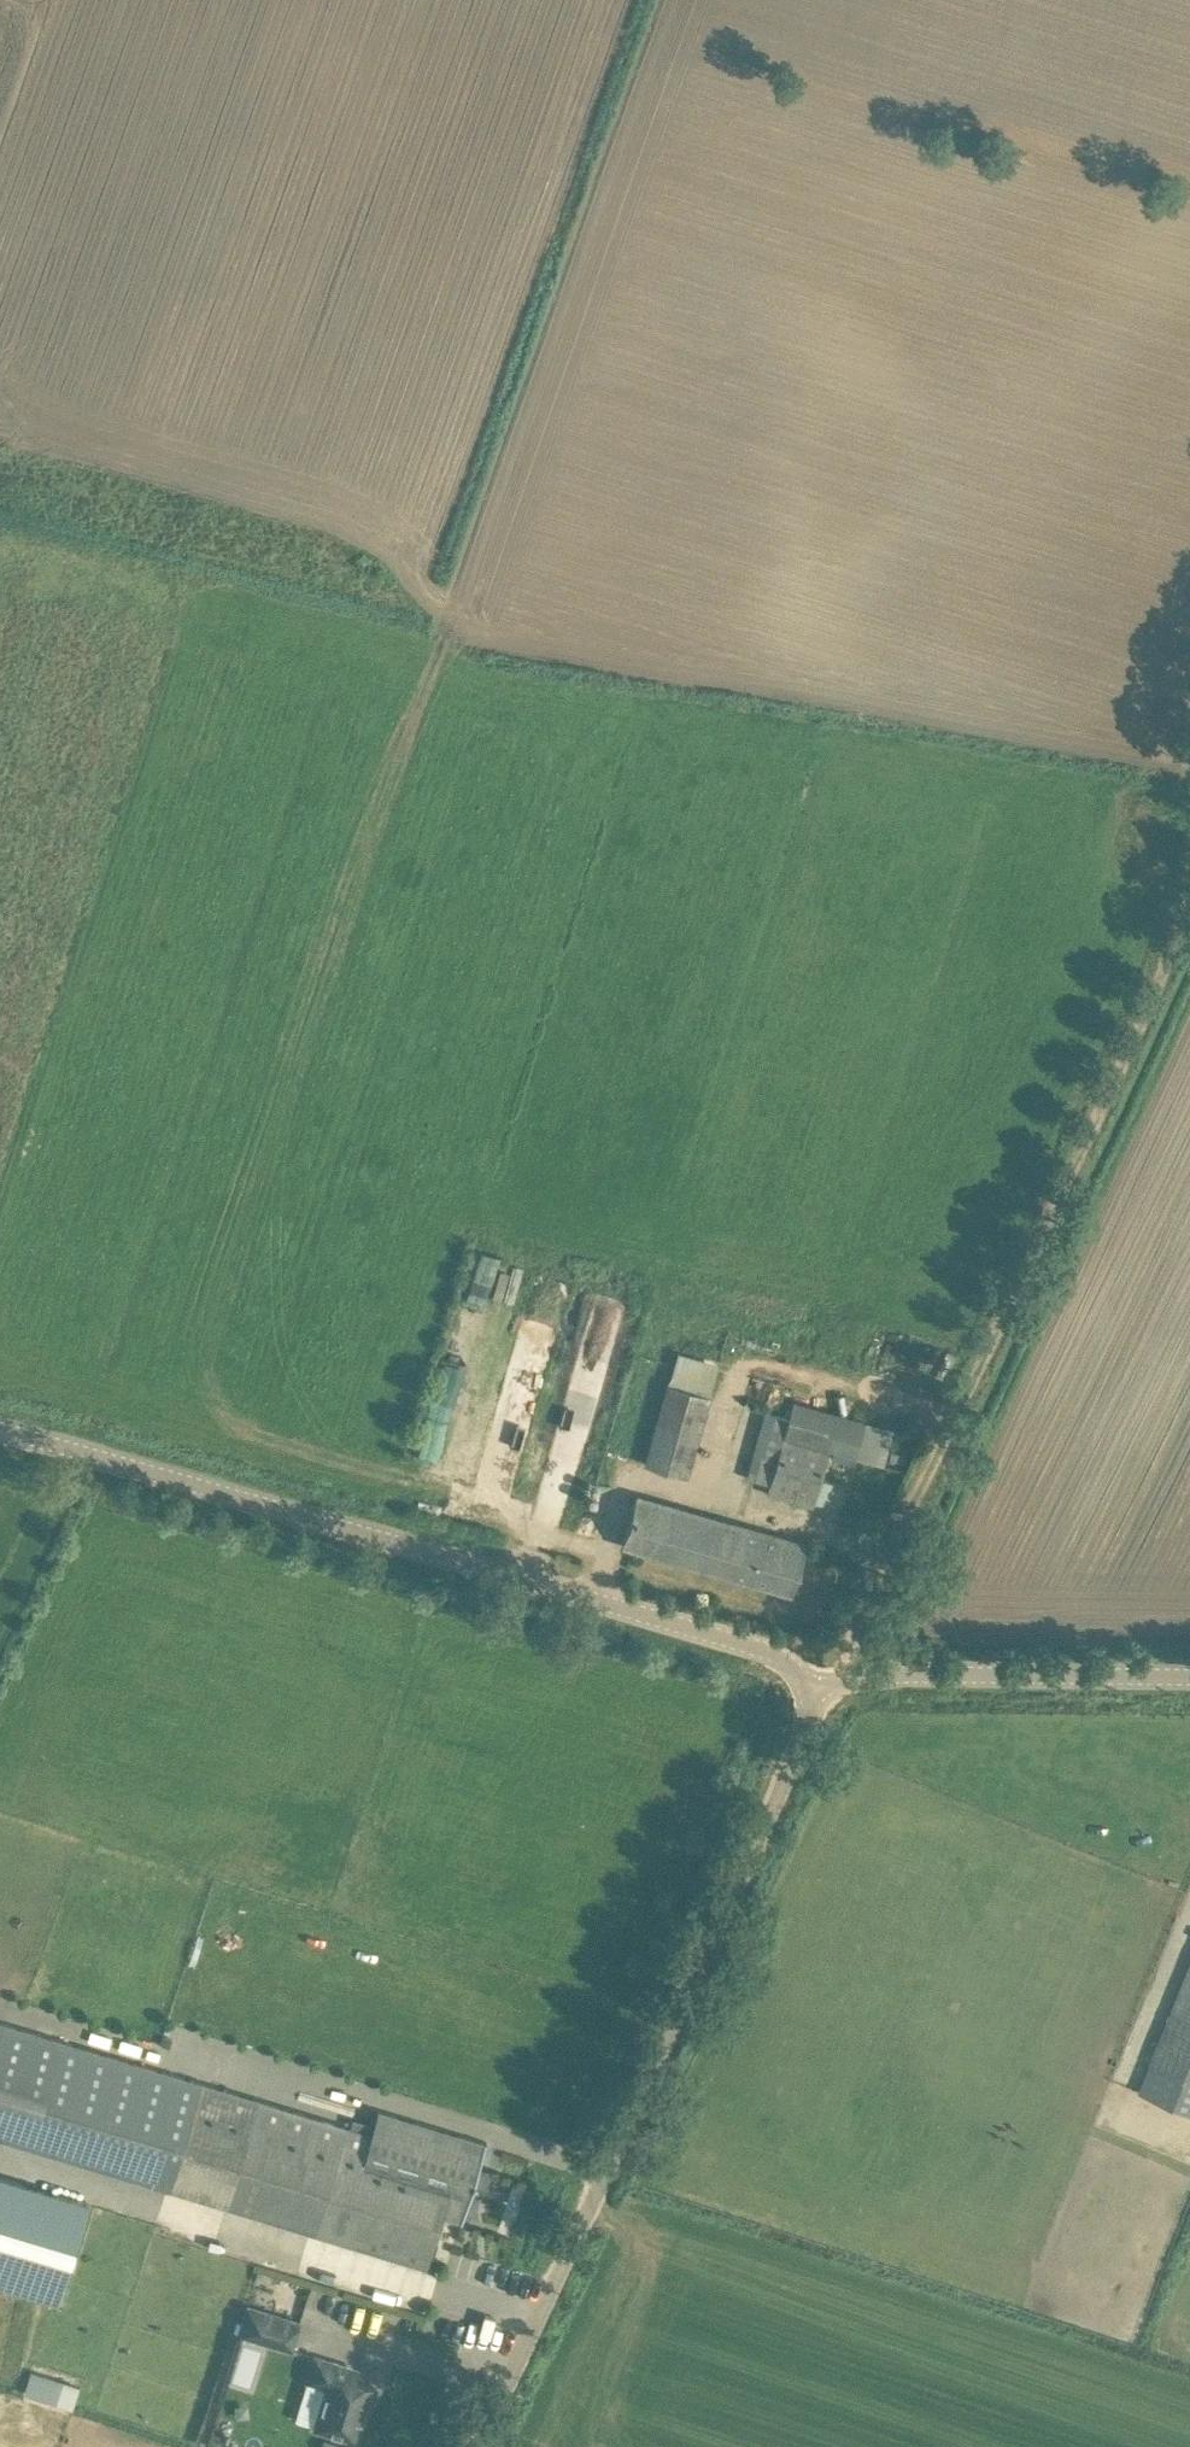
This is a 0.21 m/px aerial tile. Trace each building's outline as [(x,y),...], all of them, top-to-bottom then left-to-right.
[(688,1475),(718,1362),(679,1352),(645,1464),(688,1475)] [(769,1483),(766,1493),(813,1505),(827,1451),(828,1449),(856,1456),(866,1420),(792,1400),(787,1417),(765,1411),(754,1453),(748,1477),(769,1483)] [(792,1592),(799,1569),(806,1544),(636,1495),(622,1544),(792,1592)] [(1153,2063),(1189,2078),(1189,1971),(1153,2063)] [(169,2187),(225,2203),(402,2257),(425,2264),(440,2214),(461,2220),(460,2222),(462,2222),(470,2194),(476,2194),(476,2191),(488,2191),(488,2174),(477,2171),(486,2141),(485,2141),(485,2142),(379,2110),(374,2124),(372,2133),(351,2127),(257,2099),(200,2081),(0,2019),(0,2134),(169,2187)] [(88,2202),(0,2175),(0,2283),(58,2300),(88,2202)] [(300,2321),(247,2305),(239,2333),(291,2349),(300,2321)] [(347,2365),(315,2355),(307,2380),(326,2386),(314,2427),(356,2440),(366,2409),(369,2410),(371,2403),(369,2402),(372,2393),(374,2394),(376,2387),(343,2377),(347,2365)] [(31,2368),(23,2391),(73,2408),(81,2385),(31,2368)]
